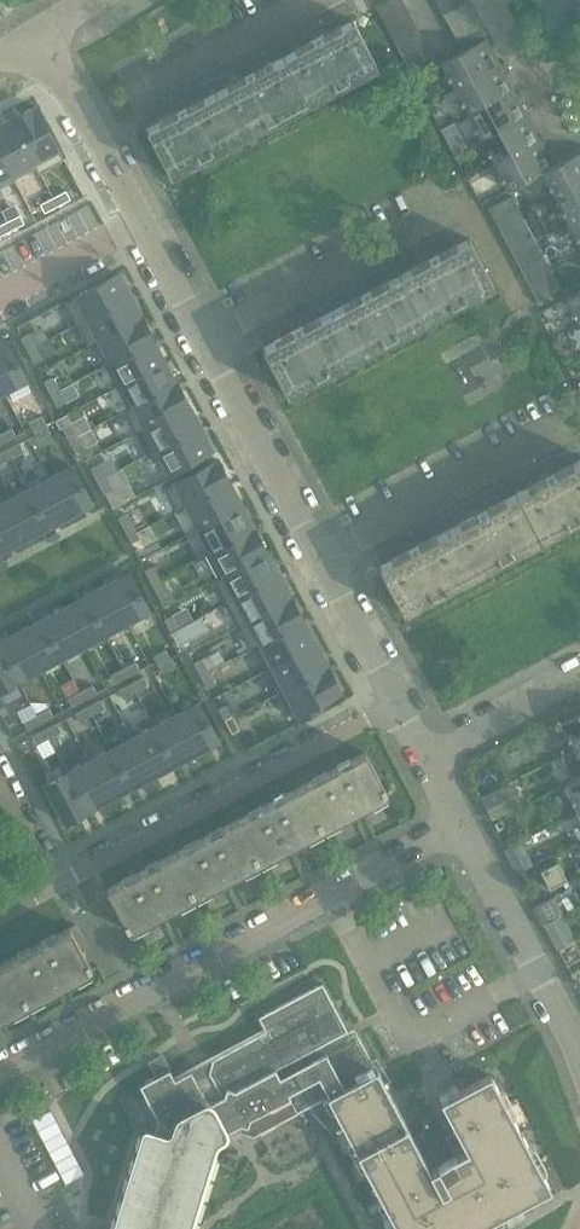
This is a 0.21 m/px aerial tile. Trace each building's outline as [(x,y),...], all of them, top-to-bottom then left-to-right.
[(402,0),(393,0),(377,8),(383,20),(406,8),(402,0)] [(467,5),(464,0),(449,0),(438,6),(445,17),(467,5)] [(451,29),(473,17),(467,5),(445,17),(451,29)] [(389,31),(412,19),(406,8),(383,20),(389,31)] [(457,40),(479,28),(473,17),(451,29),(457,40)] [(418,31),(412,19),(389,31),(395,43),(418,31)] [(168,167),(383,74),(362,24),(146,117),(168,167)] [(485,40),(479,28),(457,40),(463,52),(485,40)] [(401,54),(424,42),(418,31),(395,43),(401,54)] [(454,90),(502,64),(489,38),(485,40),(463,52),(441,63),(454,90)] [(407,66),(430,54),(424,42),(401,54),(407,66)] [(436,65),(430,54),(407,66),(413,77),(436,65)] [(468,116),(516,89),(502,64),(454,90),(468,116)] [(481,140),(529,115),(516,89),(468,116),(481,140)] [(36,106),(12,119),(40,173),(64,160),(36,106)] [(495,167),(542,140),(529,115),(481,140),(495,167)] [(0,125),(0,153),(14,180),(37,168),(39,173),(40,173),(12,119),(0,125)] [(556,166),(547,148),(542,140),(495,167),(507,191),(542,173),(556,166)] [(14,180),(0,153),(0,187),(14,180)] [(556,166),(542,173),(556,200),(579,187),(579,153),(556,166)] [(556,200),(569,225),(579,219),(579,187),(556,200)] [(65,190),(53,197),(57,206),(70,199),(65,190)] [(53,197),(40,204),(45,212),(57,206),(53,197)] [(494,221),(518,209),(512,197),(488,210),(494,221)] [(500,233),(524,221),(518,209),(494,221),(500,233)] [(19,215),(7,222),(11,230),(24,224),(19,215)] [(569,225),(579,246),(579,219),(569,225)] [(506,245),(530,232),(524,221),(500,233),(506,245)] [(0,225),(0,236),(11,230),(7,222),(0,225)] [(512,256),(536,244),(530,232),(506,245),(512,256)] [(494,286),(469,238),(400,275),(425,322),(494,286)] [(518,268),(542,255),(536,244),(512,256),(518,268)] [(524,279),(548,267),(542,255),(518,268),(524,279)] [(531,291),(554,278),(548,267),(524,279),(531,291)] [(77,325),(130,296),(118,274),(65,302),(77,325)] [(425,322),(400,275),(331,312),(356,359),(425,322)] [(537,302),(560,290),(554,278),(531,291),(537,302)] [(579,324),(579,292),(566,299),(579,324)] [(89,346),(142,318),(130,296),(77,325),(89,346)] [(356,359),(331,312),(262,348),(288,396),(356,359)] [(142,318),(89,346),(89,347),(95,345),(106,365),(154,340),(142,318)] [(28,351),(36,346),(30,334),(21,338),(28,351)] [(117,387),(165,361),(154,340),(106,365),(117,387)] [(3,393),(27,380),(7,342),(0,346),(0,387),(3,393)] [(36,346),(28,351),(35,364),(43,359),(36,346)] [(124,412),(177,383),(165,361),(117,387),(128,408),(123,411),(124,412)] [(51,394),(59,390),(53,377),(44,382),(51,394)] [(135,433),(189,405),(177,383),(124,412),(135,433)] [(59,390),(51,394),(58,407),(66,403),(59,390)] [(157,450),(200,426),(189,405),(135,433),(136,434),(146,430),(157,450)] [(32,428),(34,431),(46,424),(42,416),(29,423),(32,428)] [(34,431),(35,435),(38,440),(51,433),(46,424),(34,431)] [(69,441),(78,436),(71,424),(62,428),(69,441)] [(200,426),(157,450),(169,473),(213,449),(200,426)] [(4,443),(16,437),(12,428),(0,434),(0,436),(4,443)] [(78,436),(69,441),(76,453),(84,449),(78,436)] [(12,458),(24,451),(20,443),(7,449),(12,458)] [(7,449),(0,453),(0,464),(12,458),(7,449)] [(177,511),(230,483),(217,459),(164,487),(177,511)] [(516,494),(541,541),(579,521),(579,460),(516,494)] [(106,477),(99,464),(91,469),(97,482),(106,477)] [(49,478),(69,516),(93,503),(73,465),(49,478)] [(106,477),(97,482),(104,494),(113,490),(106,477)] [(28,489),(48,527),(69,516),(49,478),(28,489)] [(199,529),(242,506),(230,483),(177,511),(177,513),(187,508),(199,529)] [(6,501),(26,538),(48,527),(28,489),(6,501)] [(541,541),(516,494),(447,531),(473,578),(541,541)] [(6,501),(0,504),(0,541),(5,550),(26,538),(6,501)] [(206,554),(254,529),(242,506),(199,529),(211,551),(206,554)] [(125,531),(134,526),(127,514),(118,518),(125,531)] [(134,526),(125,531),(132,543),(140,539),(137,532),(134,526)] [(213,580),(267,552),(254,529),(206,554),(218,577),(213,579),(213,580)] [(473,578),(447,531),(379,567),(404,614),(473,578)] [(226,603),(279,575),(267,552),(213,580),(226,603)] [(152,584),(160,579),(154,566),(145,571),(152,584)] [(106,586),(126,624),(150,611),(130,573),(106,586)] [(238,626),(291,598),(279,575),(226,603),(238,626)] [(160,579),(152,584),(159,596),(167,592),(160,579)] [(126,624),(106,586),(86,597),(106,635),(126,624)] [(64,609),(84,646),(106,635),(86,597),(64,609)] [(250,649),(304,621),(291,598),(238,626),(250,649)] [(84,646),(64,609),(42,620),(62,658),(84,646)] [(171,633),(180,628),(173,615),(165,620),(171,633)] [(20,632),(41,669),(62,658),(42,620),(20,632)] [(268,670),(316,644),(304,621),(250,649),(251,651),(256,648),(268,670)] [(180,628),(171,633),(178,645),(186,641),(180,628)] [(19,681),(41,669),(20,632),(0,643),(0,646),(19,681)] [(280,693),(328,667),(316,644),(268,670),(280,693)] [(19,681),(0,646),(0,691),(19,681)] [(157,662),(158,665),(171,658),(167,650),(154,656),(157,662)] [(158,665),(163,674),(176,667),(171,658),(158,665)] [(209,671),(203,659),(194,663),(201,676),(209,671)] [(124,669),(128,677),(141,671),(137,662),(124,669)] [(328,667),(280,693),(293,717),(298,714),(302,722),(323,710),(320,703),(342,691),(328,667)] [(128,677),(124,669),(111,675),(116,684),(128,677)] [(209,671),(201,676),(208,689),(216,684),(209,671)] [(132,684),(136,692),(149,685),(144,677),(132,684)] [(136,692),(132,684),(119,690),(124,699),(136,692)] [(80,692),(85,700),(98,694),(93,685),(80,692)] [(72,707),(85,700),(80,692),(68,699),(72,707)] [(101,700),(88,707),(93,715),(105,709),(101,700)] [(175,715),(195,753),(219,740),(199,702),(175,715)] [(225,722),(234,717),(227,705),(219,709),(225,722)] [(93,715),(88,707),(76,713),(80,722),(93,715)] [(37,715),(41,724),(54,717),(49,708),(37,715)] [(579,746),(579,713),(560,724),(574,750),(579,746)] [(41,724),(37,715),(24,722),(29,730),(41,724)] [(154,726),(174,764),(195,753),(175,715),(154,726)] [(234,717),(225,722),(232,734),(240,730),(234,717)] [(57,723),(45,730),(49,738),(62,732),(57,723)] [(133,738),(153,775),(174,764),(154,726),(133,738)] [(49,738),(45,730),(32,737),(37,745),(49,738)] [(111,749),(131,787),(153,775),(133,738),(111,749)] [(574,750),(561,757),(573,781),(579,777),(579,746),(574,750)] [(89,761),(109,799),(131,787),(111,749),(89,761)] [(387,796),(365,753),(301,787),(324,829),(387,796)] [(67,772),(87,810),(109,799),(89,761),(67,772)] [(67,772),(45,785),(65,822),(87,810),(67,772)] [(573,781),(563,786),(577,812),(579,810),(579,777),(573,781)] [(527,789),(521,778),(496,791),(502,802),(527,789)] [(324,829),(301,787),(236,821),(260,863),(324,829)] [(260,863),(236,821),(172,855),(196,897),(260,863)] [(196,897),(172,855),(101,893),(113,916),(119,913),(130,932),(196,897)] [(543,868),(553,888),(570,879),(559,859),(543,868)] [(561,948),(578,939),(563,909),(560,911),(553,897),(539,905),(561,948)] [(92,971),(82,952),(88,948),(76,926),(5,963),(29,1004),(92,971)] [(5,963),(0,966),(0,1020),(29,1004),(5,963)] [(215,1153),(203,1149),(204,1145),(213,1140),(238,1127),(241,1133),(254,1137),(310,1107),(330,1133),(331,1134),(343,1128),(327,1098),(378,1072),(358,1035),(352,1038),(348,1031),(346,1027),(334,1005),(333,1002),(323,983),(258,1017),(262,1024),(266,1031),(257,1035),(254,1037),(213,1059),(212,1059),(209,1072),(209,1073),(196,1080),(191,1070),(175,1079),(173,1074),(170,1070),(170,1069),(157,1076),(140,1085),(144,1094),(157,1119),(158,1120),(154,1134),(141,1130),(141,1132),(111,1228),(191,1228),(215,1153)] [(163,1056),(150,1063),(157,1076),(170,1069),(163,1056)] [(543,1174),(490,1075),(440,1102),(457,1134),(448,1139),(457,1156),(430,1171),(378,1072),(327,1098),(343,1128),(397,1228),(478,1228),(551,1190),(543,1174)] [(46,1137),(66,1183),(87,1174),(66,1128),(46,1137)]
